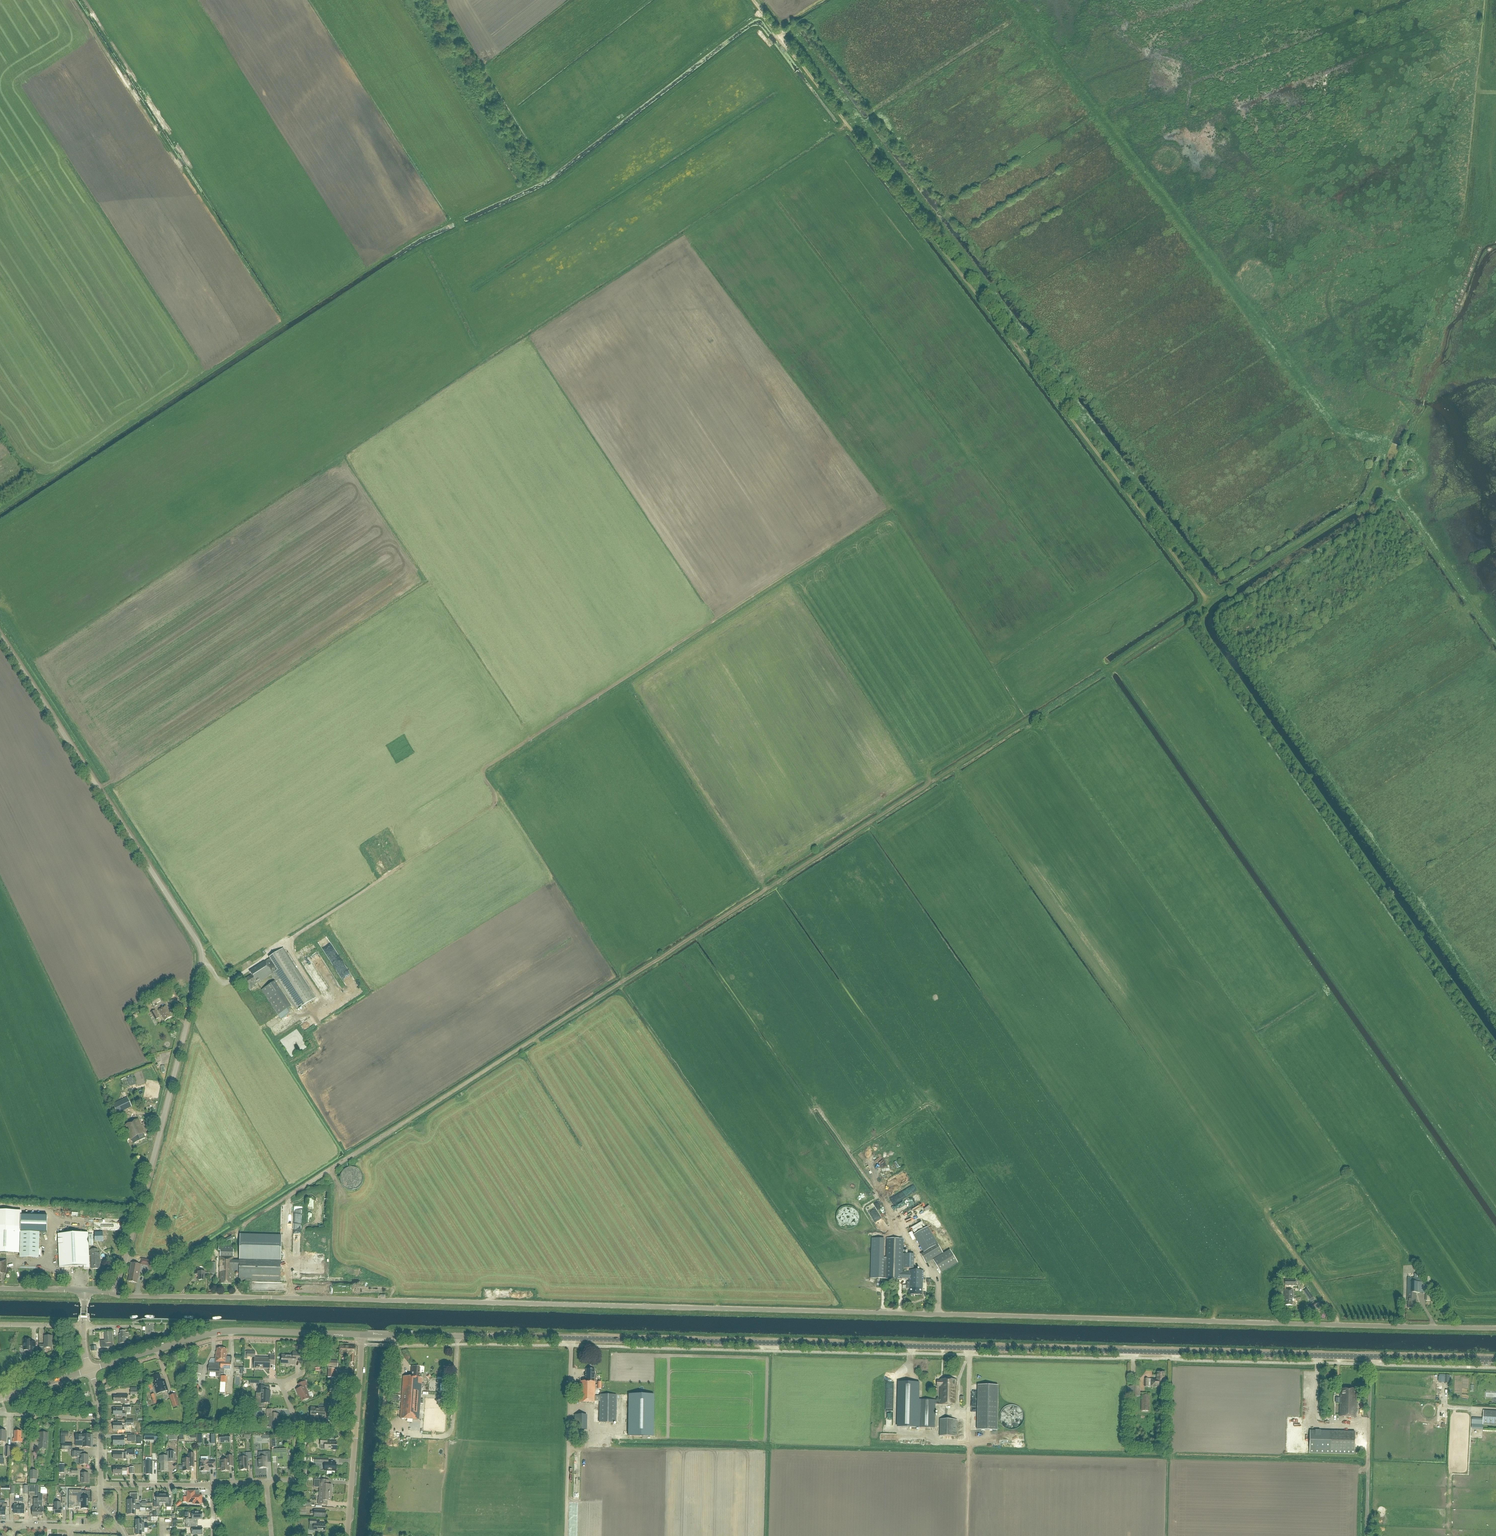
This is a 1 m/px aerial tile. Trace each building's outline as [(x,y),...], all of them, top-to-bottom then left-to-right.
[(318,949),(327,944),(323,937),(314,942),(318,949)] [(315,999),(283,949),(269,957),(270,959),(265,962),(249,972),(252,975),(245,980),(249,987),(250,987),(251,990),(256,987),(254,985),(271,974),(276,982),(278,981),(297,1010),(315,999)] [(314,962),(322,957),(318,952),(311,957),(314,962)] [(292,1007),(275,982),(262,991),(279,1016),(292,1007)] [(175,997),(170,988),(163,992),(166,996),(168,995),(170,999),(175,997)] [(161,1001),(158,997),(150,1002),(153,1006),(161,1001)] [(327,1008),(331,1014),(336,1012),(332,1005),(327,1008)] [(169,1011),(166,1006),(158,1011),(162,1016),(165,1021),(172,1017),(169,1011)] [(157,1013),(155,1010),(150,1013),(155,1021),(159,1018),(156,1013),(157,1013)] [(292,1034),(282,1041),(293,1057),(309,1047),(306,1043),(302,1046),(301,1045),(296,1049),(293,1044),(295,1042),(293,1040),(295,1038),(292,1034)] [(136,1085),(133,1077),(121,1081),(124,1090),(136,1085)] [(132,1107),(127,1098),(112,1105),(117,1114),(132,1107)] [(145,1133),(138,1119),(125,1126),(134,1144),(145,1138),(143,1134),(145,1133)] [(916,1203),(923,1200),(919,1191),(912,1194),(916,1203)] [(21,1233),(39,1233),(47,1233),(47,1215),(21,1215),(21,1227),(21,1233)] [(913,1216),(909,1218),(910,1221),(904,1223),(906,1227),(916,1222),(913,1216)] [(916,1223),(918,1229),(925,1225),(923,1220),(916,1223)] [(21,1233),(21,1227),(0,1227),(0,1253),(20,1254),(20,1257),(39,1258),(39,1233),(21,1233)] [(913,1235),(923,1252),(938,1244),(928,1227),(913,1235)] [(94,1245),(94,1233),(58,1235),(59,1267),(84,1266),(84,1269),(90,1268),(89,1256),(92,1256),(92,1269),(100,1269),(100,1253),(98,1254),(98,1250),(91,1250),(91,1251),(89,1251),(89,1245),(94,1245)] [(228,1247),(219,1247),(219,1251),(220,1251),(220,1280),(221,1280),(221,1284),(232,1284),(232,1280),(233,1280),(233,1273),(239,1273),(239,1280),(280,1281),(281,1236),(240,1235),(240,1261),(233,1261),(234,1244),(228,1244),(228,1247)] [(885,1239),(871,1239),(870,1279),(886,1279),(902,1279),(909,1279),(909,1289),(910,1289),(910,1295),(922,1295),(922,1289),(923,1289),(923,1271),(910,1270),(910,1273),(903,1273),(904,1239),(887,1239),(886,1259),(884,1259),(885,1239)] [(944,1253),(938,1245),(921,1255),(927,1264),(944,1253)] [(958,1263),(950,1250),(933,1261),(940,1273),(958,1263)] [(914,1255),(904,1254),(903,1269),(914,1269),(914,1255)] [(141,1265),(131,1263),(129,1274),(130,1274),(129,1281),(137,1283),(138,1276),(139,1276),(141,1265)] [(201,1269),(195,1269),(195,1275),(198,1275),(198,1280),(205,1280),(205,1272),(201,1272),(201,1269)] [(1417,1274),(1414,1274),(1414,1278),(1408,1278),(1407,1301),(1408,1301),(1408,1308),(1415,1309),(1415,1304),(1416,1304),(1416,1293),(1426,1293),(1426,1283),(1424,1283),(1422,1278),(1417,1278),(1417,1274)] [(1293,1290),(1285,1290),(1284,1300),(1285,1300),(1285,1305),(1292,1306),(1292,1299),(1293,1299),(1293,1290)] [(113,1347),(112,1332),(104,1333),(105,1341),(100,1342),(101,1348),(113,1347)] [(125,1332),(120,1332),(120,1335),(119,1335),(119,1348),(122,1348),(123,1343),(126,1344),(126,1338),(128,1338),(128,1333),(125,1333),(125,1332)] [(52,1336),(44,1336),(44,1345),(39,1345),(39,1353),(44,1353),(45,1348),(52,1348),(52,1336)] [(32,1340),(24,1340),(23,1350),(28,1351),(28,1355),(35,1355),(35,1343),(31,1342),(32,1340)] [(349,1355),(349,1347),(340,1346),(339,1354),(349,1355)] [(220,1367),(221,1367),(222,1349),(217,1349),(217,1352),(216,1356),(215,1367),(209,1366),(208,1372),(220,1373),(220,1367)] [(222,1349),(221,1367),(221,1369),(231,1369),(232,1363),(227,1362),(228,1357),(227,1357),(227,1353),(227,1349),(222,1349)] [(301,1352),(293,1352),(293,1355),(282,1355),(282,1364),(296,1365),(296,1361),(300,1361),(300,1360),(303,1360),(303,1354),(300,1354),(301,1352)] [(275,1355),(270,1355),(270,1358),(255,1358),(254,1368),(259,1368),(259,1369),(260,1369),(260,1368),(264,1368),(264,1369),(270,1369),(270,1364),(275,1365),(275,1355)] [(419,1368),(412,1367),(411,1377),(403,1376),(400,1419),(419,1420),(422,1378),(420,1378),(420,1373),(419,1373),(419,1368)] [(327,1369),(327,1376),(336,1377),(336,1369),(327,1369)] [(594,1369),(586,1369),(586,1374),(585,1374),(585,1377),(586,1377),(586,1382),(579,1381),(579,1402),(594,1403),(594,1401),(599,1401),(599,1422),(616,1422),(616,1395),(599,1395),(599,1396),(594,1396),(595,1382),(596,1382),(596,1375),(594,1375),(594,1369)] [(1165,1373),(1157,1372),(1157,1380),(1153,1380),(1153,1379),(1145,1379),(1145,1387),(1165,1388),(1165,1380),(1165,1373)] [(162,1382),(159,1375),(153,1377),(155,1384),(154,1384),(157,1394),(168,1391),(165,1381),(162,1382)] [(920,1383),(899,1382),(898,1427),(935,1428),(935,1404),(956,1405),(956,1380),(940,1379),(940,1381),(937,1381),(937,1386),(941,1386),(940,1400),(935,1400),(919,1400),(920,1383)] [(307,1385),(306,1381),(299,1384),(300,1388),(296,1390),(298,1394),(299,1393),(302,1402),(310,1398),(313,1397),(311,1392),(308,1394),(305,1386),(307,1385)] [(265,1387),(258,1386),(258,1394),(262,1394),(261,1404),(267,1404),(268,1404),(269,1404),(270,1396),(271,1391),(264,1391),(265,1387)] [(998,1386),(978,1386),(977,1430),(997,1431),(998,1386)] [(1140,1387),(1128,1387),(1127,1397),(1140,1397),(1140,1387)] [(1357,1389),(1340,1389),(1339,1417),(1356,1417),(1357,1389)] [(180,1406),(176,1394),(169,1396),(173,1408),(180,1406)] [(127,1395),(119,1395),(119,1397),(114,1397),(114,1403),(122,1403),(122,1404),(127,1404),(127,1395)] [(629,1395),(628,1436),(653,1437),(654,1395),(629,1395)] [(1150,1395),(1142,1395),(1141,1411),(1149,1411),(1150,1395)] [(332,1407),(325,1407),(324,1409),(311,1408),(311,1417),(326,1418),(326,1414),(331,1415),(332,1407)] [(253,1409),(253,1417),(258,1418),(258,1414),(262,1414),(262,1409),(253,1409)] [(275,1410),(267,1410),(267,1417),(270,1417),(269,1428),(278,1428),(279,1414),(274,1414),(275,1410)] [(1484,1411),(1483,1425),(1495,1426),(1495,1411),(1484,1411)] [(587,1416),(574,1415),(574,1430),(587,1430),(587,1416)] [(958,1420),(940,1420),(940,1436),(957,1436),(958,1420)] [(1355,1432),(1310,1431),(1310,1454),(1354,1455),(1355,1432)] [(21,1432),(15,1432),(14,1439),(13,1439),(13,1442),(22,1443),(22,1439),(21,1439),(21,1432)] [(48,1433),(39,1432),(39,1437),(40,1437),(39,1449),(47,1450),(48,1433)] [(91,1435),(83,1435),(76,1435),(75,1447),(83,1447),(83,1448),(90,1448),(91,1435)] [(314,1437),(304,1437),(304,1445),(306,1446),(307,1441),(314,1441),(314,1437)] [(327,1439),(321,1439),(321,1445),(325,1445),(325,1450),(337,1451),(337,1442),(327,1442),(327,1439)] [(288,1467),(287,1449),(277,1450),(273,1450),(273,1457),(277,1457),(278,1464),(280,1464),(280,1468),(283,1468),(284,1468),(288,1467)] [(84,1452),(72,1452),(72,1458),(78,1458),(78,1457),(80,1457),(80,1465),(88,1465),(88,1455),(84,1455),(84,1452)] [(175,1452),(168,1452),(168,1456),(160,1456),(160,1461),(161,1461),(161,1471),(168,1471),(168,1461),(175,1461),(175,1452)] [(271,1462),(270,1452),(263,1452),(259,1453),(259,1457),(259,1468),(267,1468),(267,1462),(271,1462)] [(252,1459),(252,1453),(246,1453),(246,1457),(239,1458),(240,1470),(249,1470),(248,1460),(252,1459)] [(194,1454),(189,1454),(189,1459),(183,1459),(183,1471),(191,1471),(191,1463),(194,1463),(194,1454)] [(234,1466),(233,1456),(227,1456),(227,1460),(221,1460),(222,1471),(230,1471),(230,1466),(234,1466)] [(329,1459),(320,1458),(320,1463),(325,1463),(325,1471),(336,1471),(336,1463),(328,1463),(329,1459)] [(209,1462),(209,1461),(201,1461),(201,1471),(209,1471),(209,1467),(211,1467),(211,1468),(216,1468),(216,1462),(209,1462)] [(320,1493),(332,1493),(332,1492),(331,1492),(332,1488),(331,1488),(331,1485),(328,1485),(328,1481),(314,1480),(314,1488),(320,1488),(320,1493)] [(28,1486),(19,1486),(19,1498),(15,1498),(15,1502),(23,1502),(23,1495),(28,1495),(28,1486)] [(80,1490),(69,1490),(69,1491),(67,1491),(67,1500),(69,1500),(69,1509),(73,1509),(73,1507),(81,1507),(81,1509),(88,1509),(88,1503),(90,1503),(90,1491),(82,1491),(82,1490),(80,1490)] [(199,1495),(199,1491),(187,1491),(187,1497),(183,1497),(183,1502),(187,1502),(187,1503),(193,1503),(193,1504),(201,1504),(201,1503),(202,1503),(202,1495),(199,1495)] [(332,1493),(320,1493),(320,1500),(319,1500),(318,1505),(327,1505),(327,1501),(331,1501),(331,1498),(331,1494),(332,1494),(332,1493)] [(127,1507),(140,1507),(140,1505),(136,1505),(136,1500),(138,1500),(138,1494),(130,1494),(130,1500),(127,1500),(127,1507)] [(159,1503),(163,1504),(163,1494),(157,1494),(157,1501),(154,1501),(154,1507),(159,1507),(159,1503)] [(163,1494),(163,1504),(166,1504),(166,1507),(172,1507),(172,1501),(169,1501),(169,1495),(163,1494)] [(184,1520),(184,1523),(196,1523),(196,1519),(202,1519),(202,1512),(192,1512),(192,1519),(186,1519),(186,1520),(184,1520)] [(317,1520),(310,1520),(310,1525),(314,1525),(314,1531),(325,1532),(325,1524),(317,1524),(317,1520)] [(196,1523),(184,1523),(184,1524),(186,1524),(186,1528),(192,1528),(192,1535),(202,1535),(202,1528),(196,1527),(196,1523)]
